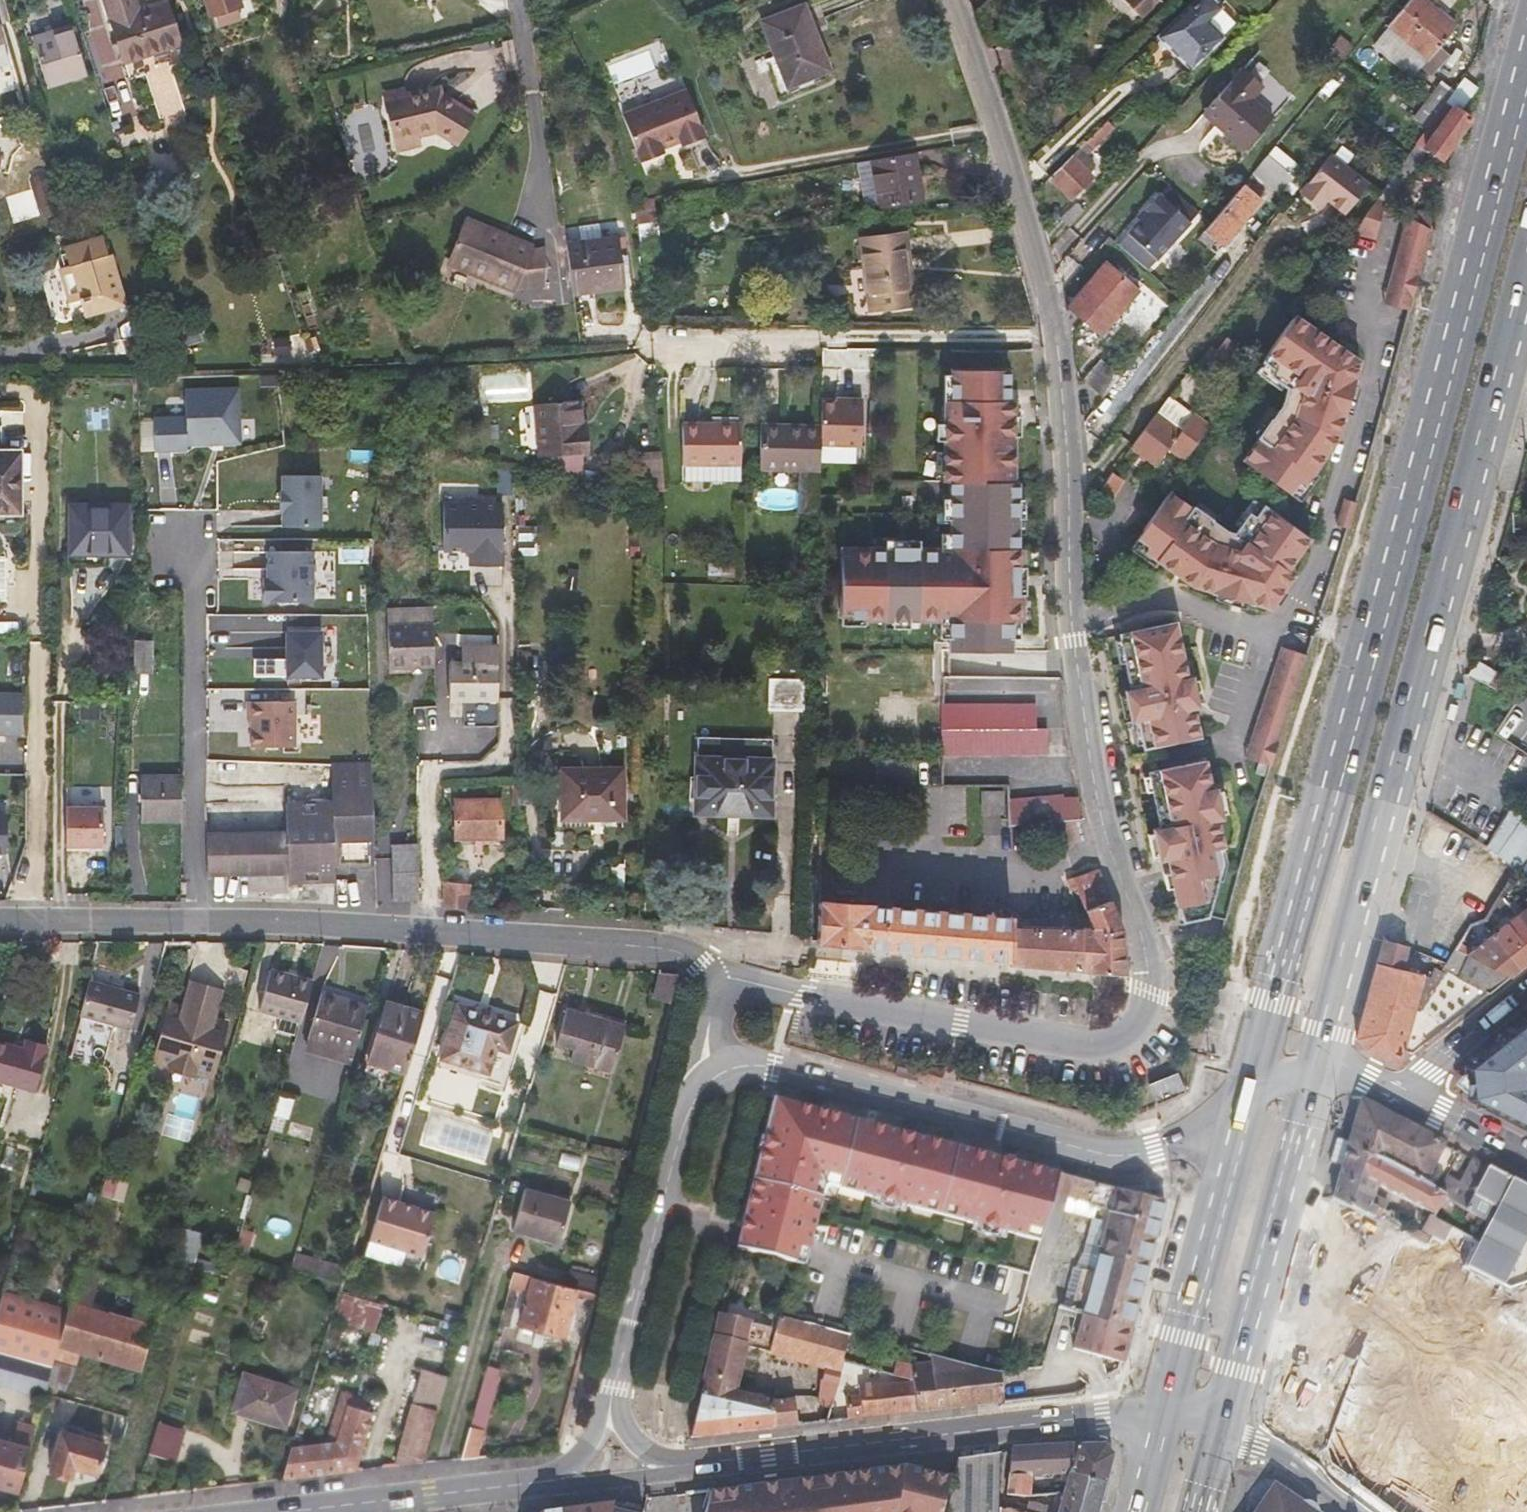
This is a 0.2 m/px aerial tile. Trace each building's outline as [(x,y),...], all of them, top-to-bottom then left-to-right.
[(167,0),(166,0),(110,18),(124,62),(181,44),(167,0)] [(237,0),(207,0),(212,14),(239,6),(237,0)] [(1140,18),(1159,0),(1124,0),(1140,18)] [(1235,22),(1213,0),(1197,0),(1160,36),(1189,67),(1235,22)] [(1457,26),(1426,0),(1409,0),(1388,24),(1429,59),(1424,65),(1433,74),(1450,54),(1440,46),(1457,26)] [(830,69),(804,5),(799,7),(824,71),(830,69)] [(824,71),(799,7),(763,21),(788,86),(824,71)] [(48,39),(73,31),(71,27),(47,34),(48,39)] [(9,61),(0,30),(0,64),(9,61)] [(86,75),(73,31),(48,39),(47,34),(33,39),(48,87),(86,75)] [(1330,49),(1342,59),(1354,46),(1341,35),(1330,49)] [(1273,117),(1251,98),(1263,85),(1243,67),(1203,113),(1243,150),(1273,117)] [(1452,106),(1462,112),(1480,87),(1465,75),(1454,90),(1446,101),(1452,106)] [(1446,101),(1454,90),(1441,81),(1413,116),(1427,128),(1446,101)] [(407,95),(405,86),(385,91),(387,100),(407,95)] [(457,143),(473,114),(453,102),(450,106),(442,101),(440,94),(438,88),(407,95),(387,100),(396,140),(420,134),(436,130),(457,143)] [(687,90),(623,115),(641,162),(664,153),(663,149),(681,142),(683,146),(706,137),(687,90)] [(453,102),(440,94),(442,101),(450,106),(453,102)] [(1388,204),(1428,148),(1424,145),(1452,106),(1446,101),(1427,128),(1409,154),(1377,198),(1388,204)] [(1467,116),(1462,112),(1452,106),(1424,145),(1428,148),(1442,159),(1448,151),(1471,119),(1467,116)] [(1086,142),(1094,150),(1116,128),(1108,120),(1086,142)] [(421,143),(420,134),(396,140),(398,148),(421,143)] [(1095,164),(1088,156),(1094,150),(1086,142),(1072,155),(1088,171),(1095,164)] [(1369,183),(1326,150),(1297,188),(1320,207),(1327,199),(1345,214),(1369,183)] [(923,200),(915,152),(860,162),(857,163),(865,210),(923,200)] [(1071,199),(1094,177),(1088,171),(1072,155),(1049,177),(1071,199)] [(1266,155),(1254,170),(1278,191),(1290,176),(1266,155)] [(1223,249),(1265,199),(1245,181),(1210,224),(1198,238),(1210,248),(1215,243),(1223,249)] [(1157,260),(1191,223),(1159,193),(1145,209),(1148,212),(1141,219),(1128,233),(1157,260)] [(636,225),(658,222),(653,197),(633,201),(636,225)] [(1353,234),(1378,239),(1388,204),(1377,198),(1353,234)] [(1068,226),(1084,210),(1076,202),(1060,218),(1068,226)] [(1138,217),(1141,219),(1148,212),(1145,209),(1138,217)] [(1383,302),(1409,309),(1426,247),(1431,228),(1407,215),(1383,302)] [(466,217),(447,263),(514,292),(546,290),(546,248),(532,251),(534,245),(466,217)] [(662,248),(658,222),(636,225),(639,250),(662,248)] [(915,305),(906,232),(860,238),(869,310),(915,305)] [(625,287),(619,235),(566,242),(572,294),(625,287)] [(108,253),(103,236),(64,248),(69,264),(61,267),(70,300),(86,296),(91,313),(125,303),(110,253),(108,253)] [(1100,335),(1139,289),(1106,261),(1067,306),(1084,320),(1100,335)] [(1322,337),(1293,316),(1260,362),(1272,371),(1268,377),(1286,389),(1281,406),(1270,422),(1270,421),(1257,439),(1258,439),(1242,463),(1287,495),(1295,483),(1301,488),(1336,439),(1341,421),(1342,421),(1351,390),(1353,380),(1352,379),(1357,362),(1352,359),(1322,337)] [(202,340),(197,324),(178,331),(183,346),(202,340)] [(1100,358),(1082,380),(1102,397),(1120,375),(1100,358)] [(946,477),(1017,479),(1017,469),(1017,424),(1017,417),(1017,380),(1017,368),(946,366),(946,429),(946,477)] [(154,418),(155,451),(188,450),(188,445),(241,443),(239,388),(186,389),(187,417),(154,418)] [(1168,397),(1156,413),(1181,432),(1193,416),(1168,397)] [(847,403),(822,402),(821,424),(821,429),(821,444),(862,445),(863,399),(847,399),(847,403)] [(583,427),(581,400),(534,403),(539,457),(588,455),(588,427),(583,427)] [(1193,416),(1181,432),(1156,413),(1130,447),(1156,465),(1168,448),(1185,460),(1210,426),(1194,414),(1193,416)] [(741,480),(741,422),(708,422),(708,426),(683,425),(682,465),(685,465),(685,480),(741,480)] [(821,444),(821,429),(784,428),(784,424),(761,423),(760,469),(820,470),(821,444)] [(20,452),(0,452),(0,512),(21,512),(20,452)] [(665,491),(662,458),(643,459),(645,487),(665,491)] [(321,475),(283,475),(283,491),(280,491),(280,511),(283,511),(283,526),(321,526),(321,475)] [(946,477),(945,545),(1027,546),(1026,513),(1026,479),(1017,479),(946,477)] [(1191,509),(1168,493),(1135,539),(1147,547),(1142,553),(1191,588),(1209,592),(1209,593),(1235,600),(1250,604),(1251,603),(1268,608),(1292,575),(1285,571),(1308,538),(1273,514),(1262,507),(1253,518),(1247,514),(1233,535),(1224,532),(1209,522),(1209,521),(1191,509)] [(1337,524),(1348,528),(1356,502),(1345,499),(1337,524)] [(469,565),(502,565),(503,503),(444,503),(443,550),(470,550),(469,565)] [(130,555),(130,504),(69,504),(69,555),(130,555)] [(1027,546),(945,545),(871,546),(842,546),(841,619),(864,620),(900,620),(941,621),(941,637),(954,636),(954,642),(954,649),(1024,651),(1024,643),(1024,634),(1025,594),(1025,585),(1026,573),(1027,546)] [(313,551),(268,551),(268,578),(264,578),(264,601),(313,601),(313,551)] [(735,563),(707,563),(707,577),(735,577),(735,563)] [(1499,668),(1526,675),(1526,574),(1499,668)] [(435,666),(433,608),(387,610),(389,668),(435,666)] [(1124,633),(1120,633),(1132,689),(1125,690),(1132,720),(1138,719),(1144,747),(1177,740),(1200,735),(1197,713),(1194,707),(1199,706),(1199,702),(1198,700),(1193,676),(1188,677),(1175,622),(1144,628),(1124,633)] [(322,631),(287,631),(287,659),(255,659),(254,676),(322,676),(322,631)] [(499,692),(499,663),(499,635),(468,635),(468,662),(449,662),(449,699),(464,699),(463,712),(499,712),(499,692)] [(153,673),(153,640),(135,640),(135,673),(153,673)] [(1259,762),(1271,766),(1297,682),(1305,655),(1281,647),(1247,759),(1259,762)] [(806,710),(807,679),(769,678),(768,709),(806,710)] [(1458,681),(1454,696),(1460,698),(1464,683),(1458,681)] [(0,690),(0,730),(26,730),(24,690),(0,690)] [(252,719),(252,747),(300,747),(300,701),(248,701),(248,719),(252,719)] [(1037,728),(1037,703),(942,704),(941,755),(1048,754),(1048,727),(1037,728)] [(1457,705),(1450,704),(1446,718),(1453,720),(1457,705)] [(415,728),(437,728),(437,706),(415,707),(415,728)] [(771,814),(773,739),(699,737),(696,812),(771,814)] [(1205,760),(1148,772),(1160,827),(1152,829),(1159,859),(1166,857),(1168,864),(1176,906),(1179,905),(1182,920),(1197,917),(1201,916),(1206,915),(1221,862),(1217,847),(1223,846),(1217,818),(1222,817),(1216,787),(1211,788),(1210,784),(1205,760)] [(286,802),(287,832),(288,873),(289,882),(317,881),(335,880),(335,865),(375,864),(375,857),(375,845),(371,763),(331,764),(333,801),(286,802)] [(594,818),(594,768),(562,769),(562,819),(594,818)] [(624,818),(624,768),(594,768),(594,818),(624,818)] [(182,821),(183,775),(141,775),(140,821),(182,821)] [(1003,813),(1003,791),(981,791),(982,814),(1003,813)] [(1081,818),(1078,795),(1008,801),(1009,825),(1060,820),(1073,819),(1081,818)] [(505,842),(505,797),(454,797),(454,842),(505,842)] [(68,845),(104,845),(104,806),(68,806),(68,845)] [(1512,806),(1503,819),(1491,838),(1487,846),(1518,870),(1522,874),(1526,866),(1526,815),(1512,806)] [(8,852),(8,814),(0,814),(0,851),(8,852)] [(1080,842),(1073,819),(1060,820),(1066,844),(1080,842)] [(288,873),(287,832),(207,834),(208,874),(219,874),(288,873)] [(419,900),(418,843),(391,844),(392,857),(392,901),(419,900)] [(1123,927),(1099,868),(1074,877),(1095,927),(1013,923),(1009,958),(1009,965),(1051,968),(1091,972),(1126,975),(1125,955),(1123,927)] [(469,910),(469,883),(443,881),(444,909),(469,910)] [(967,955),(1009,958),(1013,923),(1014,916),(821,902),(817,941),(817,944),(862,947),(869,947),(918,951),(967,955)] [(1517,914),(1526,927),(1526,906),(1517,914)] [(1492,934),(1521,968),(1526,963),(1526,927),(1517,914),(1492,934)] [(1468,955),(1510,977),(1521,968),(1492,934),(1472,949),(1466,954),(1468,955)] [(1396,943),(1383,939),(1356,1038),(1366,1049),(1398,1065),(1402,1053),(1415,1006),(1420,1010),(1444,972),(1434,966),(1430,976),(1402,969),(1408,946),(1396,943)] [(1466,954),(1472,949),(1460,942),(1455,949),(1466,954)] [(1468,955),(1457,977),(1489,993),(1510,977),(1468,955)] [(301,1022),(314,979),(272,968),(259,1011),(280,1017),(277,1030),(294,1035),(298,1021),(301,1022)] [(671,1003),(679,973),(660,972),(653,998),(671,1003)] [(142,988),(92,973),(82,1009),(132,1023),(142,988)] [(194,1072),(211,1077),(226,1025),(213,1021),(221,992),(193,984),(184,1013),(171,1009),(156,1061),(173,1066),(172,1069),(193,1075),(194,1072)] [(355,1052),(368,1006),(322,993),(309,1038),(355,1052)] [(406,1073),(425,1012),(387,1001),(369,1061),(406,1073)] [(508,1052),(518,1021),(498,1015),(499,1012),(473,1004),(472,1007),(458,1003),(441,1058),(489,1073),(496,1048),(508,1052)] [(613,1072),(626,1024),(567,1008),(556,1044),(574,1049),(570,1060),(613,1072)] [(106,1059),(110,1022),(81,1018),(77,1055),(106,1059)] [(1465,1067),(1467,1085),(1468,1097),(1526,1127),(1526,1113),(1523,1111),(1488,1094),(1486,1082),(1485,1066),(1526,1033),(1526,1018),(1465,1067)] [(1485,1066),(1486,1082),(1488,1094),(1523,1111),(1526,1113),(1526,1081),(1526,1066),(1526,1065),(1526,1033),(1485,1066)] [(49,1044),(27,1038),(26,1043),(48,1049),(49,1044)] [(355,1052),(309,1038),(306,1048),(352,1062),(355,1052)] [(48,1049),(26,1043),(25,1047),(24,1052),(11,1049),(12,1044),(0,1041),(0,1081),(36,1091),(48,1049)] [(501,1077),(508,1052),(496,1048),(489,1073),(501,1077)] [(1177,1071),(1147,1085),(1156,1104),(1186,1091),(1177,1071)] [(773,1109),(754,1180),(822,1197),(824,1191),(825,1188),(830,1187),(838,1189),(856,1120),(813,1109),(804,1106),(775,1099),(773,1109)] [(1355,1123),(1349,1142),(1412,1174),(1424,1181),(1444,1144),(1437,1140),(1366,1102),(1362,1100),(1355,1123)] [(856,1120),(838,1189),(868,1197),(906,1207),(939,1215),(959,1146),(932,1140),(904,1132),(856,1120)] [(1349,1142),(1337,1138),(1331,1162),(1342,1166),(1349,1142)] [(1452,1215),(1458,1205),(1446,1196),(1438,1190),(1424,1181),(1412,1174),(1349,1142),(1342,1166),(1333,1198),(1373,1216),(1378,1207),(1384,1209),(1389,1201),(1375,1194),(1378,1184),(1435,1215),(1439,1207),(1452,1215)] [(959,1146),(939,1215),(972,1224),(1012,1234),(1026,1238),(1029,1227),(1044,1231),(1053,1197),(1059,1172),(1009,1159),(959,1146)] [(1488,1166),(1474,1159),(1460,1183),(1447,1175),(1438,1190),(1446,1196),(1458,1205),(1465,1210),(1488,1166)] [(1504,1285),(1526,1242),(1526,1186),(1488,1166),(1465,1210),(1488,1224),(1479,1241),(1466,1266),(1504,1285)] [(1066,1174),(1059,1172),(1053,1197),(1061,1199),(1109,1211),(1093,1272),(1082,1269),(1069,1311),(1132,1329),(1165,1200),(1066,1174)] [(819,1212),(822,1197),(754,1180),(745,1218),(743,1224),(742,1229),(739,1240),(737,1247),(796,1262),(797,1256),(799,1249),(808,1251),(817,1218),(819,1212)] [(98,1195),(117,1200),(121,1186),(102,1181),(98,1195)] [(559,1243),(571,1201),(525,1188),(513,1229),(559,1243)] [(382,1197),(369,1239),(423,1256),(436,1213),(382,1197)] [(1388,1223),(1397,1231),(1403,1234),(1407,1224),(1394,1215),(1393,1214),(1388,1223)] [(1445,1238),(1451,1227),(1431,1216),(1422,1231),(1432,1236),(1434,1232),(1445,1238)] [(1427,1246),(1432,1236),(1422,1231),(1407,1224),(1403,1234),(1427,1246)] [(198,1261),(206,1234),(186,1227),(178,1255),(198,1261)] [(1479,1241),(1451,1227),(1445,1238),(1434,1232),(1432,1236),(1427,1246),(1466,1266),(1479,1241)] [(242,1230),(236,1252),(246,1255),(252,1233),(242,1230)] [(1403,1234),(1321,1460),(1354,1484),(1392,1510),(1394,1511),(1526,1511),(1526,1362),(1491,1424),(1526,1445),(1497,1484),(1407,1423),(1439,1338),(1482,1361),(1502,1325),(1455,1297),(1459,1285),(1466,1266),(1427,1246),(1403,1234)] [(341,1284),(346,1267),(295,1253),(290,1268),(341,1284)] [(145,1359),(163,1293),(164,1291),(79,1266),(67,1309),(52,1367),(51,1372),(45,1392),(67,1399),(76,1369),(81,1351),(142,1369),(145,1359)] [(596,1293),(600,1277),(571,1269),(566,1286),(578,1289),(596,1293)] [(565,1336),(578,1289),(566,1286),(513,1272),(509,1287),(524,1291),(526,1283),(531,1285),(520,1324),(565,1336)] [(384,1304),(339,1291),(331,1318),(375,1332),(384,1304)] [(67,1309),(3,1292),(0,1301),(0,1352),(52,1367),(67,1309)] [(1132,1329),(1069,1311),(1062,1309),(1058,1322),(1078,1327),(1072,1349),(1123,1363),(1132,1329)] [(798,1425),(795,1398),(776,1401),(736,1392),(747,1346),(826,1368),(821,1384),(837,1388),(844,1362),(852,1334),(779,1314),(776,1328),(719,1315),(700,1401),(692,1437),(798,1425)] [(52,1367),(0,1352),(0,1384),(44,1396),(45,1392),(48,1380),(51,1372),(52,1367)] [(953,1408),(947,1360),(930,1355),(931,1363),(913,1364),(913,1366),(898,1362),(896,1367),(882,1364),(880,1371),(894,1375),(914,1382),(916,1412),(953,1408)] [(1003,1402),(1001,1373),(992,1374),(947,1360),(953,1408),(1003,1402)] [(425,1461),(449,1375),(422,1368),(394,1465),(425,1461)] [(916,1412),(914,1382),(894,1375),(880,1371),(876,1370),(877,1384),(860,1384),(860,1396),(846,1396),(846,1404),(832,1404),(827,1422),(916,1412)] [(285,1427),(297,1388),(244,1372),(232,1411),(285,1427)] [(833,1403),(837,1388),(821,1384),(819,1399),(824,1401),(833,1403)] [(356,1470),(374,1412),(366,1410),(369,1399),(342,1390),(326,1441),(291,1446),(282,1479),(356,1470)] [(832,1404),(833,1403),(824,1401),(818,1423),(827,1422),(832,1404)] [(176,1461),(186,1430),(159,1421),(150,1454),(176,1461)] [(36,1426),(18,1422),(12,1442),(0,1439),(0,1486),(19,1491),(36,1426)] [(478,1457),(484,1430),(470,1426),(461,1459),(478,1457)] [(97,1473),(105,1443),(62,1430),(50,1470),(72,1476),(75,1467),(97,1473)] [(1106,1484),(1113,1454),(1110,1449),(1106,1444),(1012,1447),(1012,1449),(1006,1495),(1031,1497),(1033,1474),(1069,1474),(1065,1488),(1078,1491),(1082,1477),(1106,1484)] [(998,1507),(1000,1462),(1000,1452),(965,1458),(962,1458),(958,1459),(953,1478),(946,1511),(1014,1511),(998,1507)] [(707,1511),(946,1511),(953,1478),(905,1466),(863,1472),(827,1477),(799,1480),(741,1488),(712,1491),(707,1511)] [(1106,1484),(1082,1477),(1078,1491),(1065,1488),(1063,1493),(1058,1511),(1051,1509),(1029,1502),(1025,1511),(1098,1511),(1106,1484)] [(1318,1511),(1317,1509),(1315,1506),(1313,1505),(1310,1503),(1307,1503),(1303,1503),(1275,1481),(1269,1490),(1258,1506),(1254,1511),(1318,1511)] [(1056,1494),(1051,1509),(1058,1511),(1063,1493),(1056,1494)] [(548,1511),(630,1511),(627,1511),(617,1509),(612,1508),(613,1503),(548,1511)]
